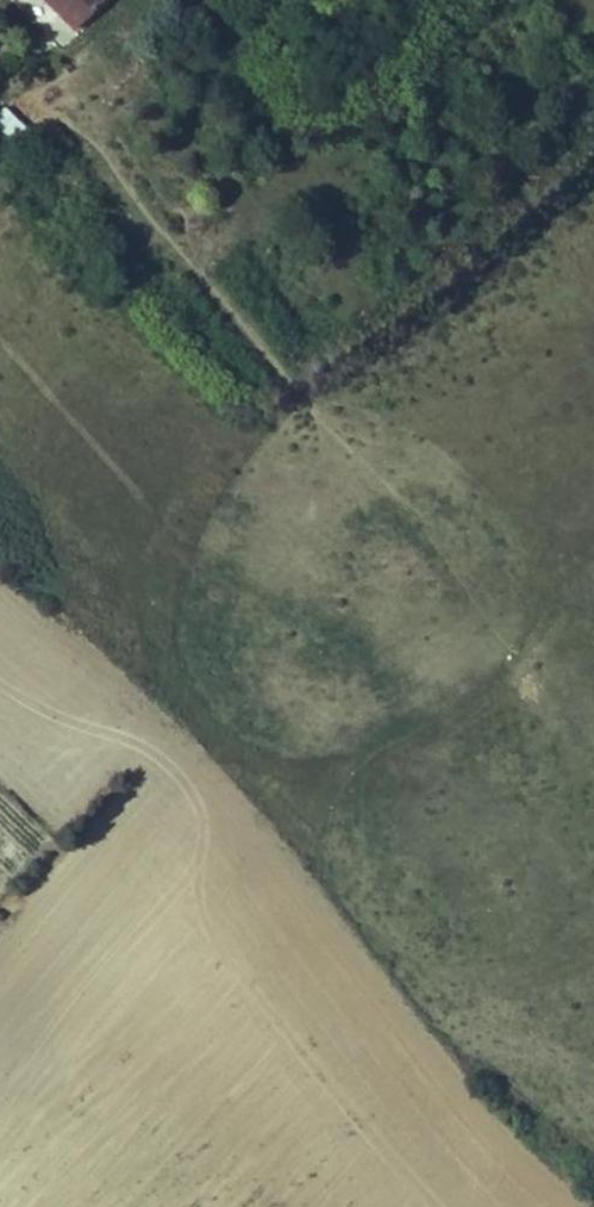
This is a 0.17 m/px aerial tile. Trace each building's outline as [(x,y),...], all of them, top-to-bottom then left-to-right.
[(81,10),(92,0),(71,0),(81,10)]
